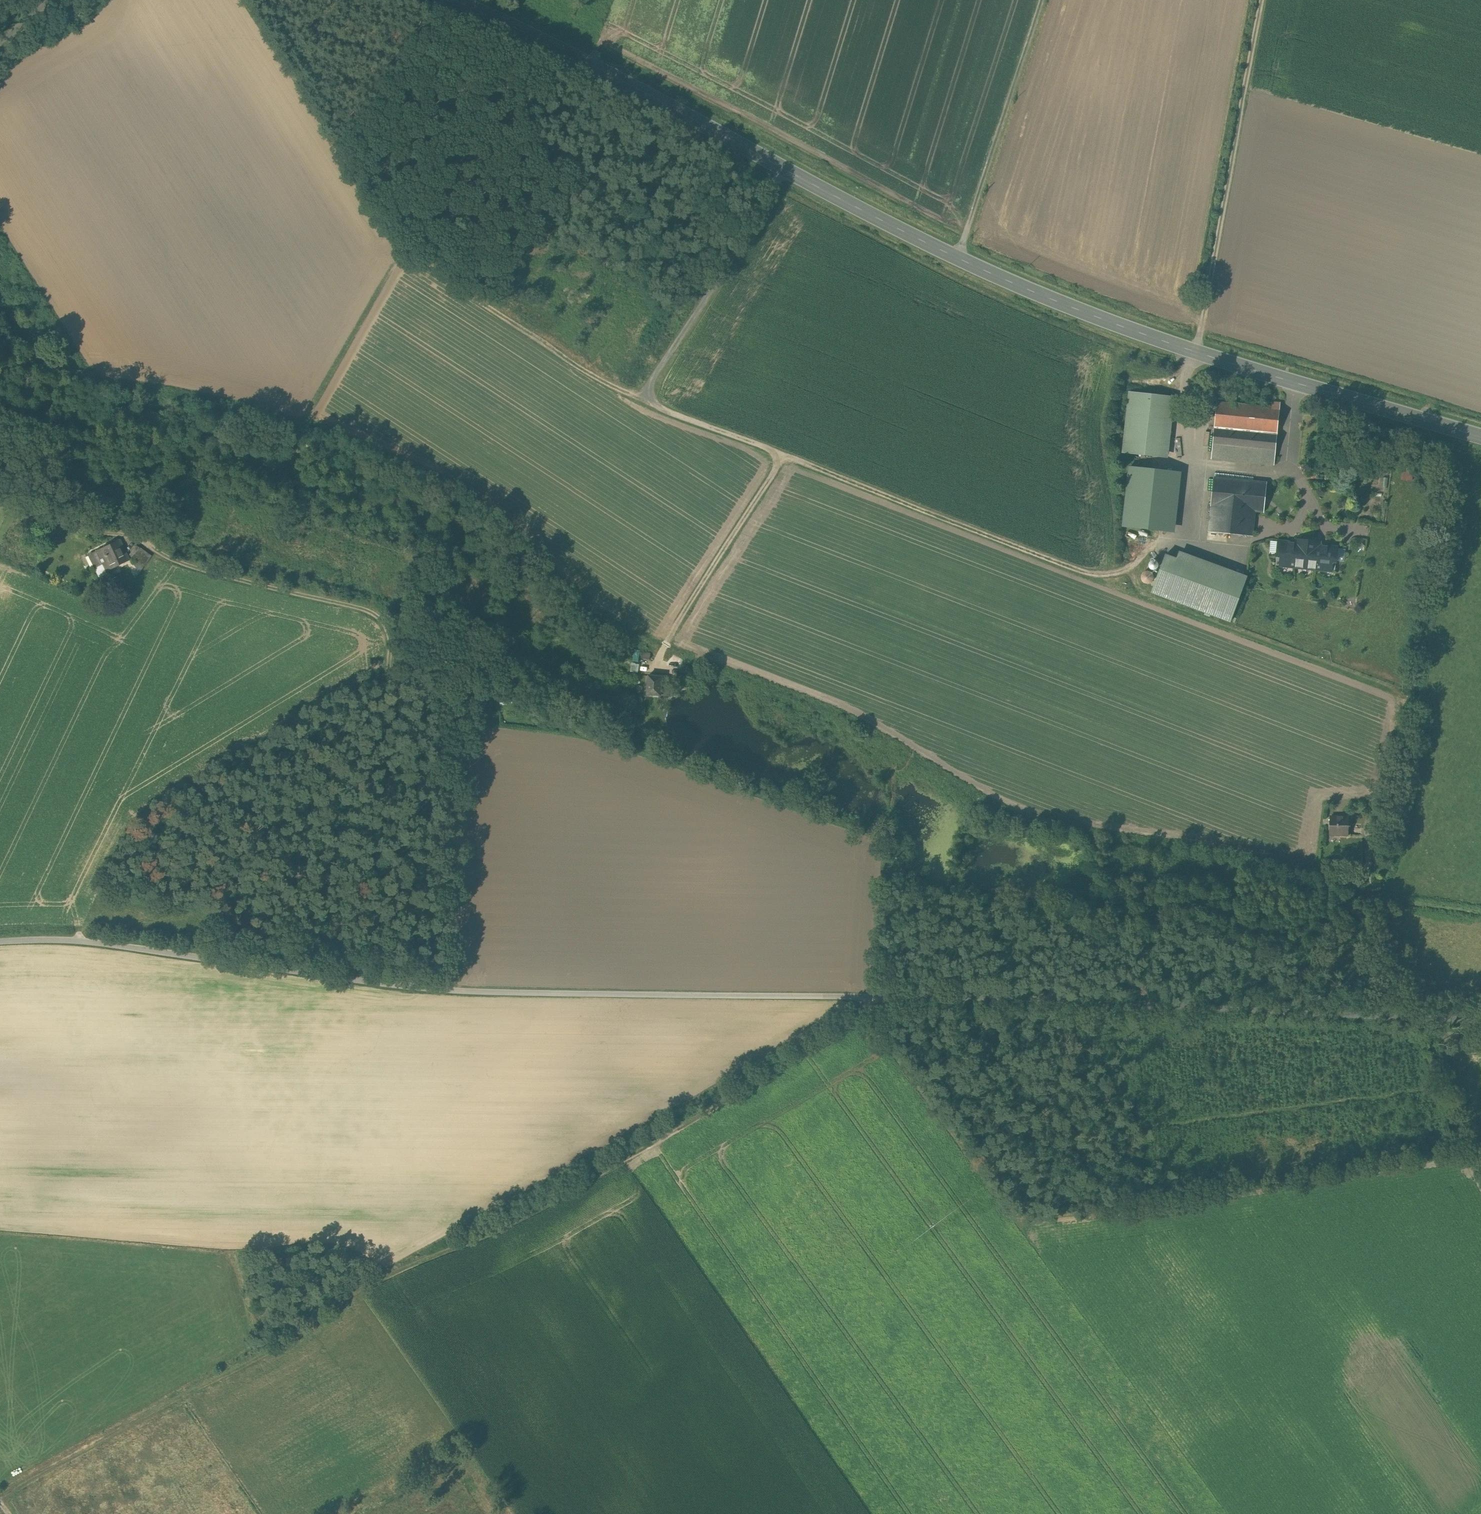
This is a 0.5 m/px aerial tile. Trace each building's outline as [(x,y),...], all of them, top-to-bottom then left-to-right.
[(1166,396),(1130,392),(1123,452),(1160,456),(1166,396)] [(1280,408),(1217,402),(1211,458),(1264,464),(1265,461),(1274,462),(1280,408)] [(1173,532),(1179,472),(1129,467),(1123,527),(1173,532)] [(1415,471),(1404,471),(1404,479),(1416,479),(1415,471)] [(1266,483),(1214,478),(1214,479),(1208,530),(1208,531),(1253,536),(1253,535),(1252,535),(1255,511),(1263,512),(1264,512),(1264,511),(1267,483),(1266,482),(1266,483)] [(25,511),(14,514),(16,524),(27,521),(25,511)] [(1368,539),(1370,524),(1348,522),(1347,537),(1368,539)] [(113,539),(95,556),(111,572),(121,583),(128,576),(116,564),(127,553),(113,539)] [(1297,539),(1296,543),(1278,541),(1276,565),(1295,567),(1295,565),(1316,567),(1316,569),(1335,571),(1338,547),(1320,545),(1320,542),(1297,539)] [(152,555),(139,545),(134,551),(141,556),(134,565),(141,570),(152,555)] [(1244,583),(1166,554),(1152,592),(1231,621),(1244,583)] [(111,572),(95,556),(90,561),(106,577),(111,572)] [(636,650),(636,659),(652,659),(652,650),(636,650)] [(651,670),(643,670),(642,695),(658,695),(658,690),(650,690),(651,670)] [(666,671),(651,670),(650,690),(658,690),(666,691),(666,671)] [(515,708),(499,709),(499,722),(515,721),(515,708)] [(1330,816),(1330,834),(1348,834),(1348,817),(1330,816)] [(1138,883),(1121,884),(1121,887),(1122,891),(1127,890),(1138,889),(1138,883)]
